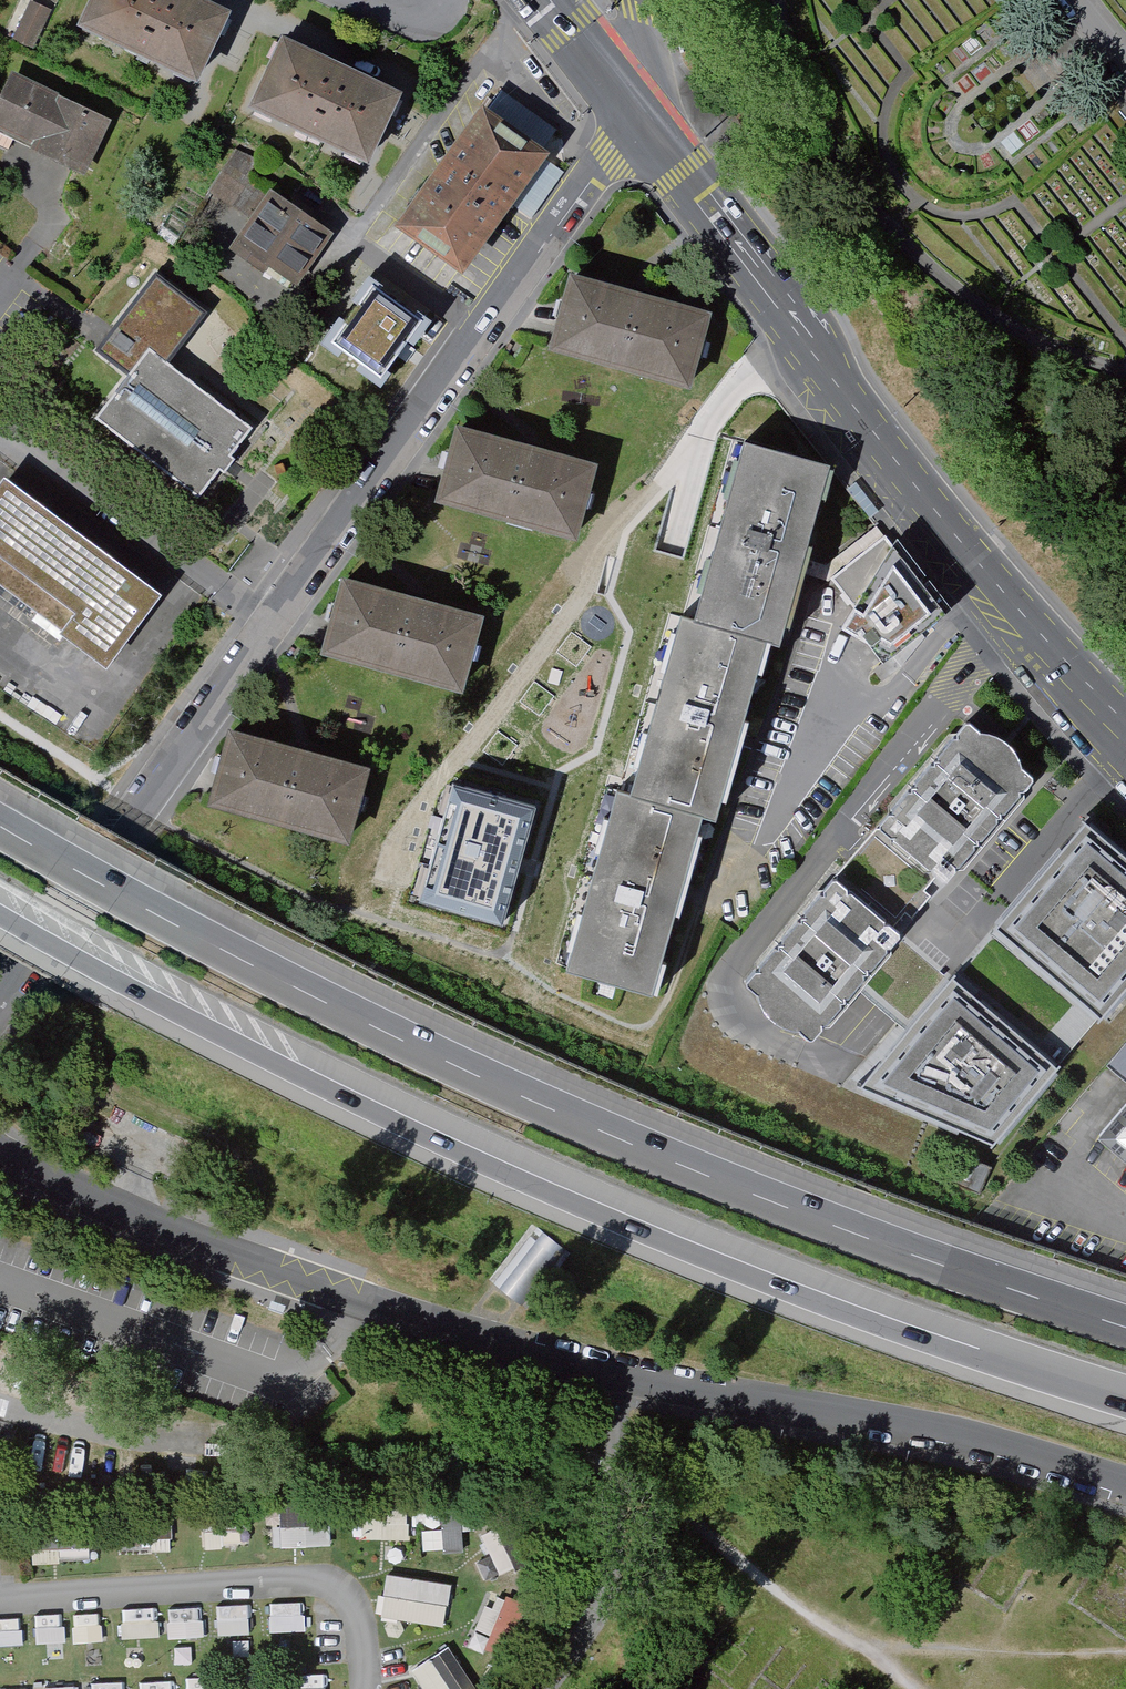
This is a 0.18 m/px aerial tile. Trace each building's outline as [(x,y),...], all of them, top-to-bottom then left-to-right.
[(189,0),(85,0),(69,33),(193,91),(228,18),(189,0)] [(33,52),(52,13),(32,4),(13,42),(33,52)] [(402,101),(278,42),(243,115),(367,174),(402,101)] [(11,75),(0,96),(0,135),(29,150),(27,154),(81,180),(83,177),(109,124),(11,75)] [(551,160),(483,112),(395,234),(463,282),(551,160)] [(239,154),(212,196),(237,211),(263,169),(239,154)] [(334,238),(270,195),(232,251),(296,294),(334,238)] [(717,322),(571,281),(549,358),(694,400),(717,322)] [(379,392),(427,325),(378,290),(330,357),(379,392)] [(251,435),(147,355),(94,425),(198,504),(251,435)] [(602,477),(457,436),(435,513),(580,555),(602,477)] [(793,628),(834,472),(745,446),(706,606),(793,628)] [(870,519),(880,511),(856,481),(846,490),(870,519)] [(0,490),(0,606),(103,681),(158,606),(0,490)] [(944,612),(885,536),(831,576),(856,606),(843,627),(888,654),(944,612)] [(485,633),(339,592),(317,669),(462,711),(485,633)] [(729,799),(775,624),(688,602),(642,776),(729,799)] [(928,909),(1039,779),(973,723),(751,982),(817,1038),(928,909)] [(367,788),(222,746),(200,824),(345,865),(367,788)] [(665,969),(711,795),(624,772),(578,947),(665,969)] [(534,810),(452,787),(419,903),(502,926),(534,810)] [(1095,823),(1005,929),(1108,1015),(1125,994),(1125,848),(1095,823)] [(974,996),(959,983),(869,1090),(999,1144),(1064,1067),(974,996)] [(1109,1113),(1118,1121),(1125,1128),(1125,1093),(1109,1113)] [(520,1292),(551,1262),(529,1238),(497,1268),(520,1292)] [(285,1306),(271,1301),(268,1309),(282,1315),(285,1306)] [(443,1505),(446,1554),(465,1553),(462,1504),(443,1505)] [(276,1510),(277,1542),(329,1542),(328,1510),(276,1510)] [(364,1510),(364,1543),(410,1543),(410,1510),(364,1510)] [(206,1513),(206,1550),(251,1550),(251,1513),(206,1513)] [(130,1523),(130,1555),(173,1555),(173,1522),(130,1523)] [(37,1532),(38,1568),(97,1565),(96,1530),(37,1532)] [(484,1541),(504,1581),(519,1573),(498,1534),(484,1541)] [(391,1580),(384,1621),(447,1632),(454,1591),(391,1580)] [(507,1659),(529,1606),(509,1598),(487,1651),(507,1659)] [(270,1603),(270,1632),(306,1631),(305,1602),(270,1603)] [(217,1605),(218,1636),(251,1635),(250,1604),(217,1605)] [(204,1608),(168,1608),(168,1638),(204,1638),(204,1608)] [(122,1610),(123,1638),(157,1637),(157,1609),(122,1610)] [(75,1642),(102,1641),(101,1613),(74,1614),(75,1642)] [(63,1641),(62,1614),(36,1615),(37,1642),(63,1641)] [(23,1643),(21,1618),(0,1620),(0,1645),(23,1643)] [(415,1672),(426,1688),(477,1688),(450,1649),(415,1672)] [(185,1677),(185,1688),(221,1688),(221,1678),(185,1677)] [(753,1688),(777,1688),(762,1677),(753,1688)] [(174,1680),(139,1682),(139,1688),(174,1688),(174,1680)] [(128,1681),(89,1683),(90,1688),(128,1688),(128,1681)]
